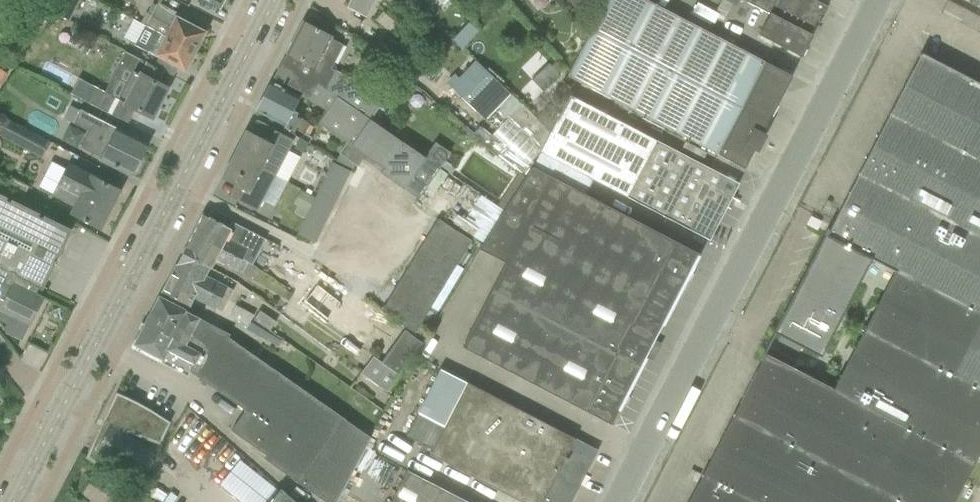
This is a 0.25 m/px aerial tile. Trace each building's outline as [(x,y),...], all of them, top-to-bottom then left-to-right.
[(80,0),(48,0),(44,6),(70,20),(80,0)] [(346,7),(361,15),(369,0),(350,0),(346,7)] [(774,67),(646,0),(607,0),(567,77),(744,169),(792,76),(774,67)] [(770,14),(759,36),(801,58),(813,36),(810,34),(819,17),(818,17),(818,16),(813,13),(817,2),(814,0),(743,0),(770,14)] [(979,9),(979,0),(961,0),(979,9)] [(822,18),(827,7),(817,2),(813,13),(818,16),(818,17),(819,17),(822,18)] [(179,14),(161,5),(157,3),(151,16),(146,13),(140,23),(195,51),(205,32),(177,18),(179,14)] [(332,37),(320,31),(303,22),(286,53),(287,53),(285,58),(284,57),(283,59),(370,119),(382,102),(368,95),(369,93),(354,85),(356,82),(331,69),(343,45),(330,39),(332,37)] [(185,71),(195,51),(140,23),(140,24),(144,26),(135,45),(185,71)] [(478,32),(468,23),(452,40),(462,49),(478,32)] [(78,78),(70,94),(84,102),(107,114),(128,124),(136,109),(152,117),(167,88),(156,83),(161,72),(162,71),(124,52),(104,92),(92,86),(78,78)] [(979,453),(979,84),(921,53),(829,231),(828,230),(828,229),(827,228),(773,333),(819,356),(868,258),(893,271),(833,390),(765,354),(764,355),(763,354),(764,353),(763,353),(759,359),(760,360),(761,359),(762,359),(688,501),(955,501),(979,453)] [(370,120),(370,119),(283,59),(282,62),(284,63),(276,78),(274,77),(273,79),(310,97),(308,100),(326,113),(318,123),(346,143),(338,154),(340,155),(337,159),(352,169),(355,165),(358,167),(362,161),(403,189),(425,158),(370,120)] [(475,62),(450,88),(485,121),(495,110),(510,95),(475,62)] [(300,97),(289,91),(271,82),(256,111),(284,126),(282,128),(300,137),(299,140),(308,145),(311,138),(308,137),(312,128),(308,126),(309,124),(295,117),(297,114),(293,112),(300,97)] [(510,95),(496,110),(539,152),(549,133),(510,95)] [(539,152),(532,167),(585,195),(593,180),(707,239),(721,211),(722,211),(729,196),(717,190),(724,176),(665,146),(569,95),(549,133),(539,152)] [(120,130),(81,109),(74,123),(89,131),(81,147),(102,157),(101,160),(131,176),(133,173),(136,172),(140,162),(140,159),(147,144),(120,130)] [(50,142),(3,118),(0,124),(0,138),(38,157),(39,154),(43,156),(50,142)] [(246,130),(234,154),(276,176),(295,141),(292,139),(274,130),(268,142),(246,130)] [(435,144),(425,158),(440,169),(450,176),(454,169),(444,162),(450,154),(435,144)] [(690,144),(686,152),(705,162),(709,153),(690,144)] [(234,154),(221,178),(243,190),(237,202),(255,211),(257,212),(265,197),(276,176),(234,154)] [(425,158),(403,189),(418,200),(440,169),(425,158)] [(345,182),(350,172),(332,163),(327,173),(345,182)] [(99,229),(119,190),(69,164),(53,194),(77,206),(72,215),(99,229)] [(669,311),(699,254),(585,195),(532,167),(496,222),(669,311)] [(340,192),(345,182),(327,173),(322,184),(340,192)] [(335,203),(340,192),(322,184),(317,194),(335,203)] [(330,213),(335,203),(317,194),(312,204),(330,213)] [(0,198),(0,266),(12,272),(39,285),(41,286),(68,231),(0,198)] [(325,223),(330,213),(312,204),(307,214),(325,223)] [(203,214),(193,233),(247,261),(252,264),(265,239),(232,222),(229,228),(220,224),(203,214)] [(320,233),(325,223),(307,214),(302,224),(320,233)] [(415,333),(471,241),(437,220),(381,312),(415,333)] [(640,368),(669,311),(496,222),(478,250),(505,264),(491,291),(640,368)] [(315,244),(320,233),(302,224),(297,235),(315,244)] [(252,264),(247,261),(193,233),(183,252),(212,268),(215,261),(251,279),(256,268),(252,266),(253,265),(252,264)] [(211,269),(212,268),(183,252),(172,272),(221,298),(227,301),(232,290),(205,277),(209,268),(211,269)] [(0,273),(0,285),(10,290),(4,302),(1,309),(12,315),(7,325),(4,331),(20,339),(28,323),(30,323),(42,299),(35,295),(39,285),(12,272),(0,273)] [(227,301),(221,298),(172,272),(162,292),(190,307),(194,300),(221,314),(227,301)] [(350,317),(360,304),(323,277),(313,290),(350,317)] [(611,425),(640,368),(491,291),(461,348),(611,425)] [(177,307),(159,298),(135,345),(190,373),(245,411),(231,431),(266,456),(264,459),(281,471),(324,501),(336,501),(370,439),(228,338),(229,336),(177,307)] [(254,316),(253,315),(235,306),(229,318),(247,327),(250,322),(252,320),(254,316)] [(269,331),(275,323),(259,312),(255,317),(254,316),(252,320),(269,331)] [(399,375),(421,342),(405,331),(382,363),(399,375)] [(399,376),(394,372),(373,357),(360,375),(386,393),(399,376)] [(405,437),(432,451),(430,454),(521,501),(571,501),(598,450),(440,369),(405,437)] [(123,396),(116,393),(109,408),(112,411),(105,422),(102,421),(86,457),(104,469),(111,459),(119,465),(119,466),(121,467),(122,466),(133,474),(133,475),(135,475),(135,474),(144,472),(144,473),(146,472),(146,471),(150,464),(151,464),(151,462),(149,453),(150,452),(149,451),(148,451),(136,444),(137,443),(135,442),(134,442),(125,436),(128,432),(160,445),(170,423),(152,411),(145,407),(138,403),(131,399),(123,396)] [(407,471),(390,501),(467,501),(407,471)] [(261,473),(237,501),(293,501),(261,473)]
